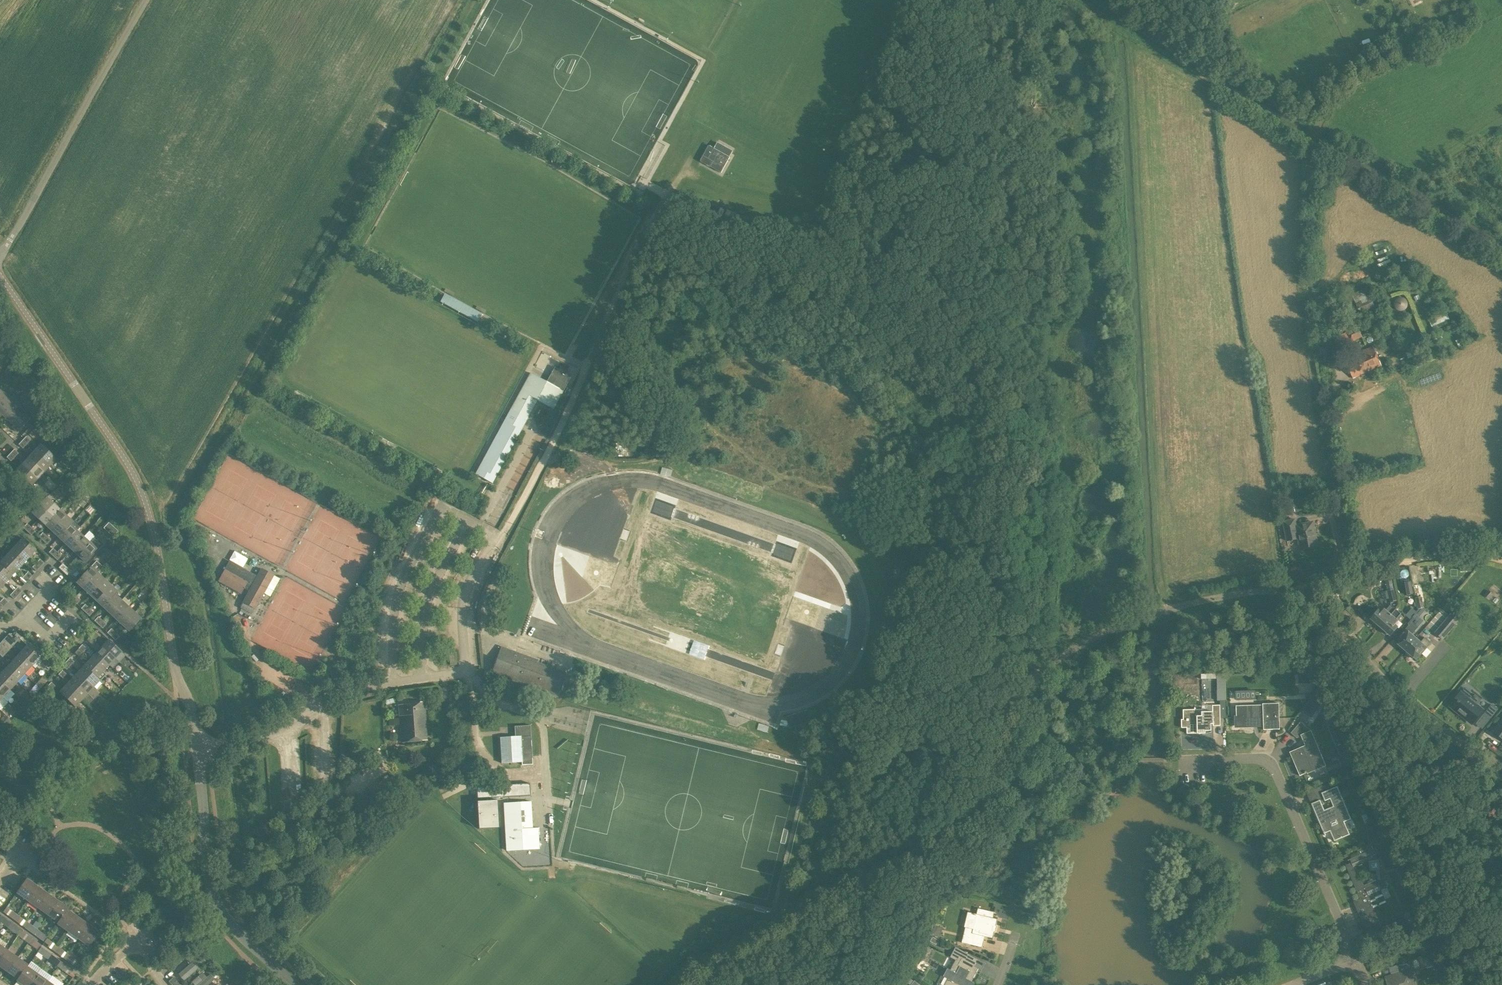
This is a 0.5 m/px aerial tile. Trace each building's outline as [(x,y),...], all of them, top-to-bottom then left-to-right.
[(709,145),(700,161),(721,173),(730,157),(709,145)] [(699,206),(689,202),(687,207),(697,211),(699,206)] [(711,211),(701,207),(699,212),(709,216),(711,211)] [(1368,293),(1354,299),(1360,314),(1375,308),(1368,293)] [(443,297),(440,302),(478,323),(481,318),(482,315),(444,294),(443,297)] [(1399,296),(1398,296),(1397,298),(1396,298),(1395,300),(1395,302),(1395,303),(1395,304),(1396,305),(1397,306),(1398,307),(1399,308),(1401,308),(1402,308),(1404,308),(1405,307),(1406,306),(1406,305),(1407,304),(1407,302),(1407,301),(1407,300),(1406,298),(1405,297),(1404,296),(1402,296),(1401,296),(1399,296)] [(1428,320),(1432,327),(1449,320),(1446,312),(1428,320)] [(1391,319),(1383,322),(1386,328),(1393,325),(1391,319)] [(1359,327),(1339,336),(1343,345),(1363,336),(1359,327)] [(1360,355),(1346,362),(1353,378),(1382,365),(1373,346),(1359,353),(1360,355)] [(520,391),(514,403),(530,412),(537,400),(553,409),(563,391),(566,386),(571,376),(554,367),(546,382),(530,373),(520,391)] [(9,398),(0,389),(0,407),(9,398)] [(20,408),(9,398),(0,407),(0,416),(2,415),(8,420),(20,408)] [(35,407),(41,412),(46,407),(40,401),(35,407)] [(30,418),(20,408),(8,420),(13,425),(11,427),(17,432),(30,418)] [(527,418),(510,409),(479,467),(475,474),(492,483),(521,430),(521,429),(527,418)] [(28,435),(24,439),(28,443),(32,439),(28,435)] [(25,447),(28,443),(24,439),(20,443),(25,447)] [(40,444),(34,451),(50,466),(56,459),(40,444)] [(28,457),(44,472),(50,466),(34,451),(28,457)] [(22,464),(38,479),(44,472),(28,457),(22,464)] [(31,486),(38,479),(22,464),(15,471),(31,486)] [(31,513),(39,520),(54,504),(46,497),(43,500),(36,507),(31,513)] [(1309,508),(1306,497),(1300,499),(1302,510),(1309,508)] [(45,526),(61,510),(54,504),(39,520),(45,526)] [(61,510),(45,526),(50,530),(52,532),(67,516),(61,510)] [(67,516),(52,532),(58,538),(71,525),(70,524),(73,521),(67,516)] [(1298,538),(1300,549),(1318,545),(1313,521),(1296,525),(1294,520),(1283,522),(1287,541),(1298,538)] [(104,527),(113,536),(118,531),(109,522),(104,527)] [(65,544),(78,531),(71,525),(58,538),(65,544)] [(72,550),(84,537),(78,531),(65,544),(72,550)] [(43,541),(47,537),(45,535),(43,533),(39,537),(43,541)] [(78,556),(94,538),(90,542),(84,537),(72,550),(78,556)] [(22,538),(16,544),(30,557),(36,551),(22,538)] [(95,538),(94,538),(78,556),(84,562),(97,548),(96,548),(100,544),(95,538)] [(10,551),(24,564),(30,557),(16,544),(10,551)] [(49,553),(54,557),(58,552),(53,548),(49,553)] [(4,557),(18,570),(24,564),(10,551),(4,557)] [(62,556),(58,552),(54,557),(58,561),(62,556)] [(11,577),(18,570),(4,557),(0,562),(0,566),(11,577)] [(40,559),(36,564),(41,567),(44,563),(40,559)] [(83,589),(98,573),(102,567),(96,561),(76,583),(83,589)] [(228,562),(225,569),(247,581),(247,582),(252,585),(256,577),(228,562)] [(37,572),(41,567),(36,564),(33,568),(37,572)] [(60,568),(64,572),(68,568),(64,564),(60,568)] [(5,583),(11,577),(0,566),(0,579),(5,583)] [(72,572),(68,568),(64,572),(68,576),(72,572)] [(273,575),(261,568),(256,577),(252,585),(247,582),(247,581),(225,569),(218,581),(241,594),(244,588),(249,591),(242,602),(243,603),(240,608),(252,614),(254,609),(255,609),(273,575)] [(90,595),(105,579),(98,573),(83,589),(90,595)] [(1386,585),(1393,584),(1390,574),(1384,576),(1386,585)] [(96,601),(111,585),(105,579),(90,595),(96,601)] [(111,585),(96,601),(103,607),(115,594),(117,591),(111,585)] [(1405,587),(1407,595),(1413,594),(1412,585),(1405,587)] [(1488,591),(1484,596),(1488,599),(1492,594),(1488,591)] [(69,597),(73,601),(77,596),(73,593),(69,597)] [(1401,604),(1397,593),(1392,595),(1395,606),(1401,604)] [(109,613),(122,600),(115,594),(103,607),(109,613)] [(81,600),(77,596),(73,601),(77,605),(81,600)] [(116,619),(128,606),(122,600),(109,613),(116,619)] [(1371,619),(1380,627),(1396,609),(1391,605),(1385,611),(1384,610),(1381,613),(1378,610),(1371,619)] [(122,625),(135,612),(128,606),(116,619),(122,625)] [(1412,607),(1405,615),(1409,619),(1416,611),(1412,607)] [(1401,614),(1396,609),(1380,627),(1390,635),(1397,627),(1394,624),(1397,621),(1396,620),(1401,614)] [(141,618),(135,612),(122,625),(129,632),(141,618)] [(1396,642),(1405,650),(1416,638),(1411,634),(1423,621),(1416,615),(1408,624),(1409,625),(1400,636),(1401,636),(1396,642)] [(94,621),(98,625),(102,620),(98,616),(94,621)] [(1443,639),(1456,624),(1448,617),(1435,633),(1443,639)] [(106,624),(102,620),(98,625),(102,628),(106,624)] [(107,633),(111,637),(115,632),(111,629),(107,633)] [(119,636),(115,632),(111,637),(115,640),(119,636)] [(22,637),(17,633),(13,637),(18,641),(22,637)] [(688,650),(691,640),(676,636),(673,646),(688,650)] [(1421,643),(1416,638),(1405,650),(1416,659),(1421,653),(1421,654),(1431,642),(1425,638),(1421,643)] [(125,655),(108,640),(102,647),(115,659),(118,662),(125,655)] [(27,645),(19,654),(32,666),(40,658),(27,645)] [(82,645),(79,649),(83,653),(87,649),(82,645)] [(96,653),(109,665),(115,659),(102,647),(96,653)] [(533,658),(500,647),(491,673),(557,697),(562,682),(555,680),(559,670),(532,661),(533,658)] [(79,657),(83,653),(79,649),(75,653),(79,657)] [(90,659),(103,672),(109,665),(96,653),(90,659)] [(11,662),(25,674),(32,666),(19,654),(11,662)] [(103,672),(90,659),(84,666),(97,678),(100,681),(106,674),(103,672)] [(4,670),(17,682),(25,674),(11,662),(4,670)] [(97,678),(84,666),(78,672),(94,687),(100,681),(97,678)] [(10,690),(17,682),(4,670),(0,674),(0,681),(10,690)] [(67,674),(62,670),(58,674),(63,679),(67,674)] [(72,679),(88,694),(94,687),(78,672),(72,679)] [(1308,682),(1308,673),(1298,673),(1298,683),(1308,682)] [(1226,674),(1217,674),(1217,701),(1226,701),(1226,674)] [(65,685),(81,700),(88,694),(72,679),(65,685)] [(2,698),(10,690),(0,681),(0,696),(2,698)] [(56,686),(51,682),(47,687),(52,691),(56,686)] [(75,707),(81,700),(65,685),(59,692),(75,707)] [(450,688),(441,688),(442,701),(451,701),(450,688)] [(1317,691),(1315,689),(1301,711),(1312,718),(1322,701),(1317,691)] [(1466,698),(1460,693),(1450,706),(1472,723),(1482,710),(1476,705),(1480,700),(1477,697),(1475,694),(1474,695),(1471,692),(1466,698)] [(426,740),(424,702),(398,705),(402,742),(426,740)] [(18,704),(14,708),(18,712),(22,708),(18,704)] [(1263,725),(1263,730),(1280,729),(1279,704),(1262,704),(1262,705),(1236,706),(1236,726),(1254,725),(1254,722),(1260,722),(1260,723),(1261,724),(1263,725)] [(1187,728),(1187,734),(1197,734),(1206,733),(1206,731),(1210,731),(1210,724),(1213,724),(1212,719),(1220,718),(1220,705),(1211,706),(1211,711),(1201,712),(1201,709),(1182,710),(1182,719),(1181,719),(1181,728),(1187,728)] [(1492,705),(1483,716),(1489,720),(1497,709),(1492,705)] [(811,721),(809,713),(792,718),(787,720),(789,728),(811,721)] [(10,720),(5,716),(0,722),(0,723),(4,727),(10,720)] [(1301,750),(1300,748),(1289,752),(1300,776),(1307,773),(1307,772),(1317,768),(1317,769),(1318,768),(1316,763),(1323,759),(1311,730),(1311,731),(1301,722),(1291,733),(1297,738),(1301,736),(1306,748),(1301,750)] [(522,762),(522,755),(532,754),(530,725),(514,726),(515,736),(500,737),(501,763),(522,762)] [(484,785),(485,797),(528,795),(527,783),(484,785)] [(1324,811),(1320,800),(1311,804),(1325,836),(1326,835),(1325,833),(1332,830),(1336,840),(1346,836),(1341,823),(1350,818),(1337,786),(1330,789),(1327,784),(1319,787),(1325,801),(1330,799),(1334,808),(1324,811)] [(478,829),(498,828),(497,800),(479,801),(477,801),(478,829)] [(530,801),(503,803),(506,851),(539,849),(538,828),(532,828),(530,801)] [(1360,899),(1353,902),(1362,923),(1364,922),(1369,933),(1382,928),(1375,910),(1387,905),(1381,890),(1386,887),(1386,888),(1389,887),(1386,879),(1383,879),(1383,880),(1380,881),(1379,870),(1380,870),(1378,859),(1377,860),(1377,859),(1372,860),(1370,856),(1376,854),(1374,849),(1348,860),(1350,860),(1351,863),(1345,865),(1360,899)] [(17,892),(28,900),(38,886),(27,878),(17,892)] [(38,886),(28,900),(38,907),(48,893),(38,886)] [(48,893),(38,907),(48,915),(59,901),(48,893)] [(48,915),(59,922),(68,909),(69,908),(59,901),(48,915)] [(3,912),(10,917),(13,912),(6,907),(3,912)] [(993,926),(996,925),(998,919),(993,918),(994,912),(978,908),(977,914),(971,913),(968,927),(966,927),(962,943),(982,947),(985,936),(993,938),(994,932),(992,930),(993,926)] [(68,931),(79,917),(68,909),(59,922),(57,924),(68,931)] [(5,925),(8,921),(1,915),(0,916),(0,922),(5,925)] [(27,922),(21,917),(17,922),(24,927),(27,922)] [(79,917),(68,931),(78,939),(89,924),(79,917)] [(38,929),(31,924),(27,929),(34,934),(38,929)] [(99,932),(89,924),(78,939),(89,946),(99,932)] [(22,930),(14,925),(11,930),(18,935),(22,930)] [(943,927),(935,925),(933,935),(940,937),(943,927)] [(18,935),(25,940),(29,935),(22,930),(18,935)] [(48,937),(41,932),(38,937),(45,942),(48,937)] [(28,942),(36,947),(39,943),(32,937),(28,942)] [(57,946),(51,942),(48,947),(54,951),(57,946)] [(38,952),(45,957),(48,952),(41,947),(38,952)] [(977,984),(977,983),(976,982),(976,981),(986,963),(955,947),(950,957),(956,960),(950,970),(948,969),(945,977),(948,979),(945,984),(977,984)] [(67,954),(60,948),(56,953),(64,958),(67,954)] [(0,960),(0,966),(8,971),(18,957),(8,950),(0,960)] [(78,961),(67,954),(64,958),(75,966),(76,964),(78,961)] [(48,959),(55,965),(59,960),(52,955),(48,959)] [(178,975),(184,981),(206,963),(200,956),(196,960),(192,956),(187,960),(191,964),(178,975)] [(18,957),(8,971),(18,979),(27,966),(28,964),(18,957)] [(1386,977),(1388,984),(1416,984),(1412,972),(1415,971),(1412,961),(1397,966),(1399,973),(1386,977)] [(72,970),(66,965),(63,970),(69,974),(70,973),(72,970)] [(37,973),(27,966),(18,979),(17,980),(23,984),(29,984),(37,973)] [(217,982),(210,974),(206,977),(202,972),(191,982),(194,984),(213,984),(217,982)] [(29,984),(45,984),(48,981),(37,973),(29,984)] [(175,976),(170,980),(175,984),(181,984),(182,984),(175,976)]
